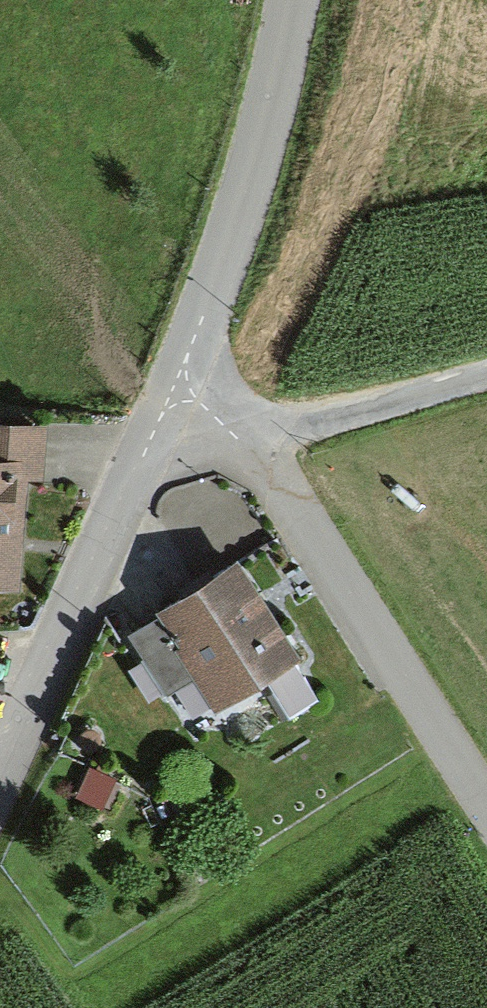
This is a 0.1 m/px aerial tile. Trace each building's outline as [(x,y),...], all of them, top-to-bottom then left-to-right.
[(24,588),(29,479),(45,480),(48,414),(0,411),(0,587),(24,588)] [(299,647),(237,551),(123,624),(169,694),(192,679),(209,705),(299,647)]
